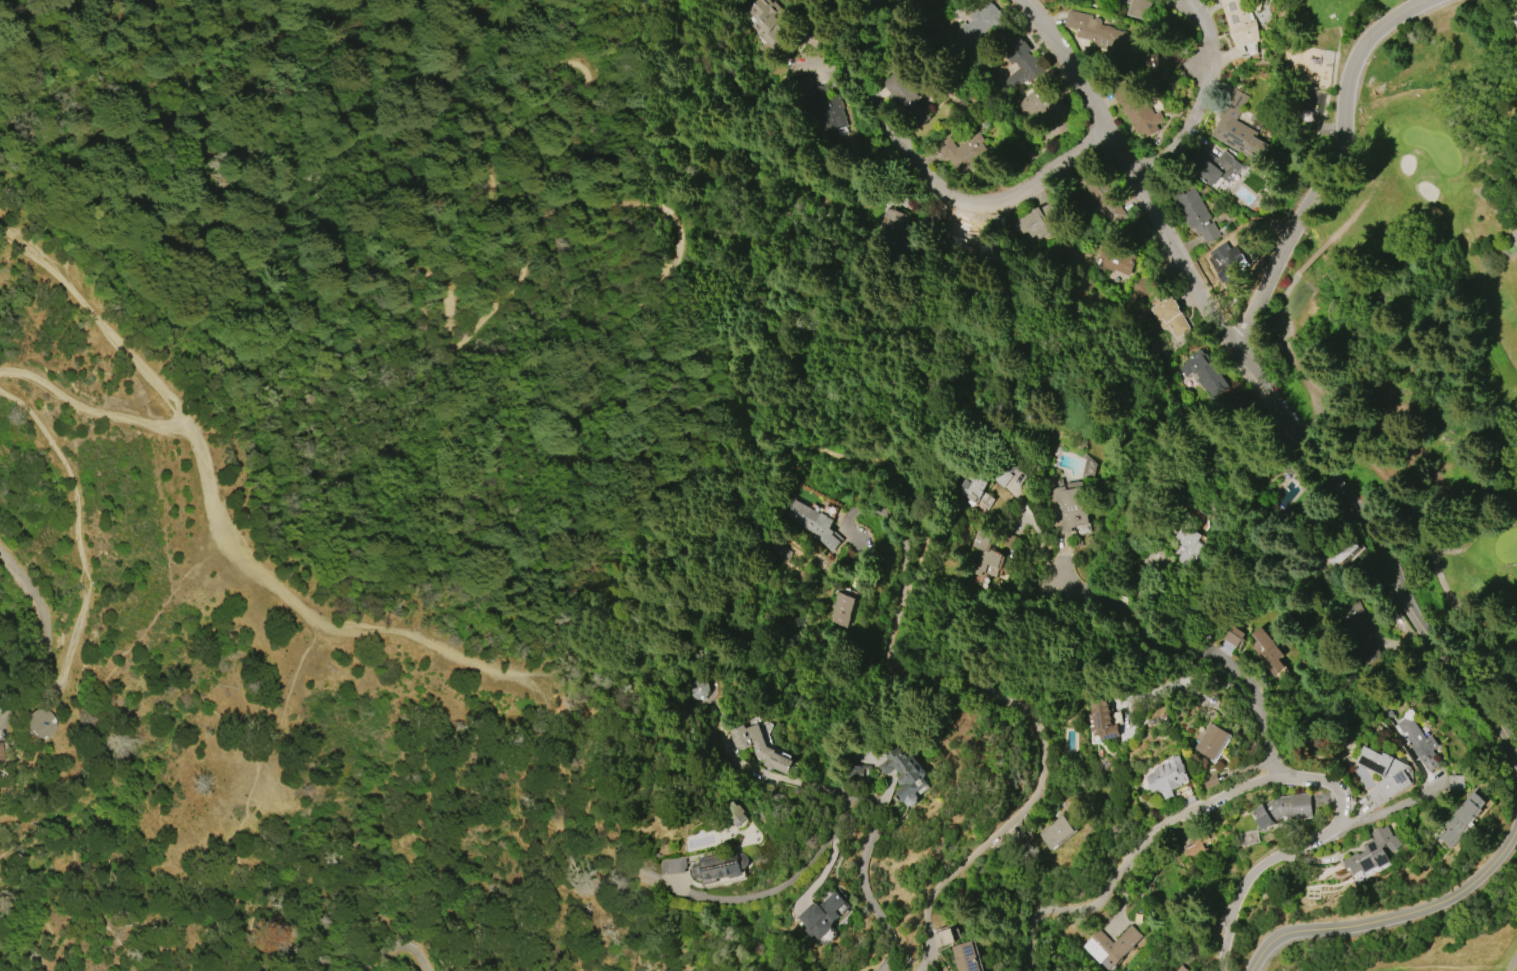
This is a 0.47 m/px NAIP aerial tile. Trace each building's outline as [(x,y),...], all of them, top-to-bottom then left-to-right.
[(745,10),(755,0),(770,0),(772,3),(774,1),(787,13),(776,25),(787,36),(774,50),(762,39),(756,34),(757,33),(750,26),(755,20),(745,10)] [(1125,2),(1123,0),(1154,0),(1148,19),(1129,14),(1131,4),(1125,2)] [(1231,30),(1220,0),(1246,0),(1254,20),(1255,20),(1260,34),(1258,34),(1260,40),(1237,49),(1230,30),(1231,30)] [(979,13),(991,2),(1003,15),(974,42),(978,47),(968,56),(948,35),(963,21),(966,25),(970,20),(968,18),(976,10),(979,13)] [(1064,26),(1068,9),(1093,15),(1092,18),(1095,19),(1095,17),(1102,19),(1100,24),(1113,27),(1113,29),(1129,33),(1124,53),(1092,45),(1092,41),(1075,37),(1077,29),(1064,26)] [(1033,53),(1045,69),(1026,82),(999,44),(1007,39),(1004,34),(1014,27),(1026,44),(1024,45),(1031,55),(1033,53)] [(1138,58),(1153,70),(1148,76),(1160,85),(1174,66),(1177,69),(1185,59),(1168,46),(1160,56),(1146,46),(1138,58)] [(920,128),(932,119),(918,101),(922,98),(907,77),(892,89),(920,128)] [(1015,103),(1036,89),(1033,85),(1046,77),(1068,111),(1058,118),(1049,104),(1029,117),(1027,114),(1024,117),(1015,103)] [(815,111),(822,140),(847,133),(838,96),(827,98),(823,82),(800,88),(806,114),(815,111)] [(1117,100),(1138,135),(1143,132),(1147,140),(1161,132),(1157,125),(1165,120),(1159,111),(1155,114),(1138,87),(1117,100)] [(1217,116),(1234,87),(1249,96),(1235,119),(1258,132),(1256,137),(1269,145),(1261,159),(1260,158),(1257,162),(1210,135),(1220,118),(1217,116)] [(957,148),(980,133),(985,140),(983,142),(992,156),(977,166),(976,164),(960,174),(948,157),(944,159),(936,146),(950,137),(957,148)] [(1204,148),(1218,159),(1225,150),(1244,166),(1230,183),(1222,176),(1214,186),(1189,166),(1204,148)] [(1081,179),(1096,170),(1124,216),(1109,226),(1081,179)] [(1191,229),(1172,195),(1183,189),(1185,193),(1195,188),(1212,217),(1208,219),(1211,224),(1214,222),(1222,236),(1208,244),(1201,233),(1198,234),(1194,228),(1191,229)] [(1029,237),(1020,218),(1054,202),(1063,220),(1049,227),(1050,229),(1043,232),(1043,231),(1029,237)] [(876,226),(896,233),(903,214),(882,207),(876,226)] [(1139,255),(1132,274),(1116,268),(1115,270),(1107,267),(1105,271),(1101,271),(1095,264),(1098,256),(1105,241),(1139,255)] [(1238,253),(1242,259),(1240,260),(1249,275),(1232,286),(1211,254),(1210,252),(1227,241),(1232,249),(1234,247),(1238,253)] [(1149,309),(1171,296),(1191,329),(1175,338),(1167,326),(1162,329),(1159,328),(1157,325),(1158,323),(1149,309)] [(1202,349),(1231,390),(1214,402),(1207,392),(1206,393),(1191,372),(1184,377),(1178,368),(1185,363),(1184,362),(1186,360),(1186,359),(1189,357),(1190,358),(1191,357),(1192,358),(1195,356),(1193,354),(1199,350),(1199,351),(1202,349)] [(993,482),(1004,489),(1016,469),(1005,462),(993,482)] [(973,506),(989,482),(970,469),(954,493),(973,506)] [(1051,499),(1049,489),(1064,486),(1065,490),(1082,487),(1089,524),(1069,527),(1070,532),(1056,535),(1051,513),(1048,499),(1051,499)] [(790,498),(834,519),(829,528),(842,539),(832,551),(817,539),(820,536),(781,516),(790,498)] [(1189,571),(1208,540),(1183,525),(1174,540),(1184,546),(1174,562),(1189,571)] [(970,574),(976,559),(972,558),(976,549),(969,546),(976,528),(992,535),(989,542),(991,543),(988,549),(1005,556),(999,570),(996,568),(993,577),(979,572),(977,576),(970,574)] [(1326,561),(1336,572),(1365,547),(1354,535),(1326,561)] [(792,549),(771,540),(764,557),(785,566),(792,549)] [(838,591),(855,598),(844,627),(826,620),(838,591)] [(1360,664),(1391,650),(1380,626),(1369,632),(1354,602),(1335,611),(1360,664)] [(1247,635),(1233,626),(1224,639),(1237,649),(1247,635)] [(1258,654),(1250,645),(1257,640),(1252,634),(1261,627),(1283,654),(1278,658),(1284,666),(1272,675),(1256,655),(1258,654)] [(684,682),(690,701),(707,695),(701,677),(684,682)] [(1120,736),(1101,740),(1100,734),(1089,736),(1085,714),(1090,713),(1087,700),(1106,696),(1112,725),(1118,724),(1120,736)] [(16,717),(28,742),(51,731),(38,705),(16,717)] [(1413,719),(1426,738),(1432,734),(1440,745),(1434,749),(1442,762),(1426,773),(1393,725),(1405,717),(1402,713),(1411,707),(1417,716),(1413,719)] [(1194,749),(1209,722),(1230,734),(1215,761),(1194,749)] [(755,724),(765,747),(774,750),(773,753),(792,761),(787,775),(761,765),(762,762),(759,761),(751,742),(735,749),(728,732),(742,726),(743,730),(755,724)] [(1355,762),(1363,746),(1382,756),(1384,753),(1410,766),(1404,770),(1412,782),(1376,806),(1368,794),(1379,787),(1377,783),(1382,779),(1379,774),(1355,762)] [(885,755),(894,748),(898,753),(905,750),(921,770),(923,770),(924,771),(925,772),(925,773),(925,774),(925,775),(924,776),(923,777),(921,778),(926,784),(914,794),(916,797),(916,802),(912,805),(907,804),(904,800),(902,800),(896,792),(896,790),(903,785),(902,785),(901,785),(900,784),(899,784),(898,783),(898,782),(897,782),(897,781),(897,780),(897,779),(897,778),(898,777),(898,776),(900,775),(885,755)] [(1160,789),(1152,792),(1146,776),(1155,772),(1154,769),(1168,764),(1167,760),(1179,755),(1183,764),(1184,764),(1190,780),(1182,783),(1183,785),(1171,790),(1174,796),(1164,800),(1160,789)] [(846,779),(869,779),(869,766),(845,767),(846,779)] [(1448,791),(1464,791),(1464,776),(1448,775),(1448,791)] [(1473,790),(1486,802),(1480,808),(1483,810),(1477,817),(1475,815),(1449,846),(1438,836),(1445,826),(1443,824),(1446,820),(1449,822),(1456,815),(1454,813),(1473,790)] [(1297,794),(1310,793),(1313,818),(1297,819),(1294,820),(1294,815),(1282,817),(1263,830),(1255,820),(1259,817),(1253,810),(1275,797),(1285,796),(1286,796),(1291,796),(1291,795),(1297,794)] [(737,828),(749,817),(733,800),(722,810),(737,828)] [(1075,831),(1050,850),(1037,833),(1062,814),(1075,831)] [(1387,861),(1380,866),(1378,864),(1364,873),(1362,870),(1354,874),(1350,868),(1346,870),(1340,860),(1366,844),(1360,835),(1387,818),(1394,829),(1395,828),(1405,844),(1392,853),(1385,841),(1381,844),(1382,844),(1378,846),(1387,861)] [(1181,841),(1189,858),(1206,850),(1202,843),(1209,839),(1205,830),(1181,841)] [(737,855),(738,854),(739,854),(740,853),(741,853),(742,853),(744,853),(745,853),(746,854),(747,855),(748,856),(748,857),(749,858),(749,859),(750,860),(749,862),(749,863),(749,864),(748,865),(747,866),(746,867),(745,867),(746,875),(746,876),(746,877),(745,878),(744,879),(743,879),(706,887),(705,887),(704,887),(703,886),(703,885),(702,880),(701,880),(700,880),(699,880),(698,880),(697,880),(696,880),(696,879),(695,879),(694,879),(694,878),(693,878),(693,877),(692,877),(692,876),(691,876),(691,875),(691,874),(690,874),(690,873),(690,872),(690,871),(690,870),(690,869),(690,868),(690,867),(691,866),(691,865),(692,864),(693,863),(694,862),(695,861),(696,861),(697,861),(698,860),(697,858),(736,850),(737,855)] [(658,860),(684,857),(686,869),(683,869),(683,872),(660,875),(658,860)] [(798,917),(811,904),(812,906),(816,903),(818,905),(823,901),(823,902),(838,887),(846,895),(843,898),(850,906),(833,922),(833,923),(831,925),(837,932),(836,933),(838,935),(828,944),(826,942),(824,944),(814,934),(811,937),(805,930),(807,927),(798,917)] [(1117,940),(1132,924),(1143,935),(1114,967),(1087,941),(1098,928),(1113,942),(1116,939),(1117,940)] [(933,930),(938,947),(955,942),(949,925),(933,930)] [(970,940),(979,970),(957,970),(949,947),(970,940)] [(1178,962),(1171,970),(1190,970),(1178,962)]
